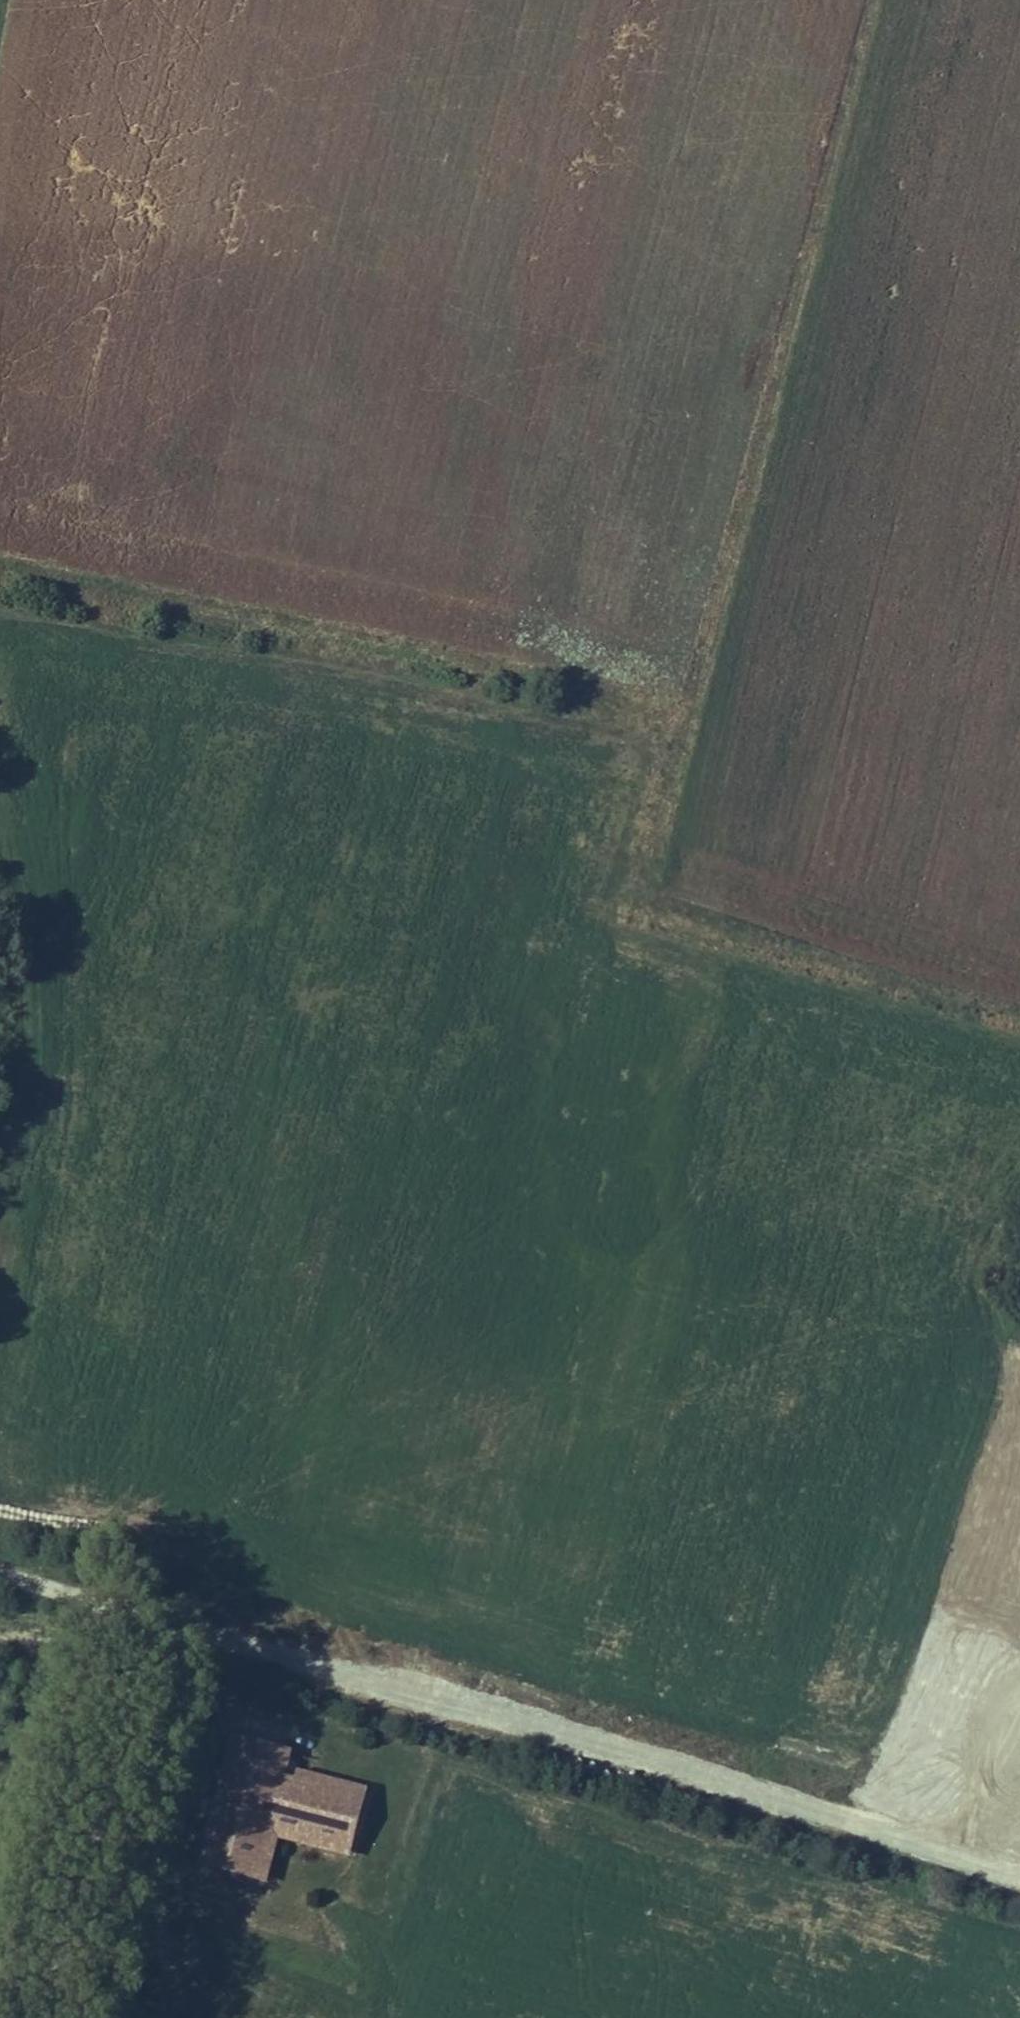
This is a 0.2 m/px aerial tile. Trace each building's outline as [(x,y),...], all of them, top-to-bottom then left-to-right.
[(239,1748),(245,1724),(188,1710),(158,1833),(227,1850),(238,1806),(313,1825),(329,1759),(261,1743),(259,1753),(239,1748)]
